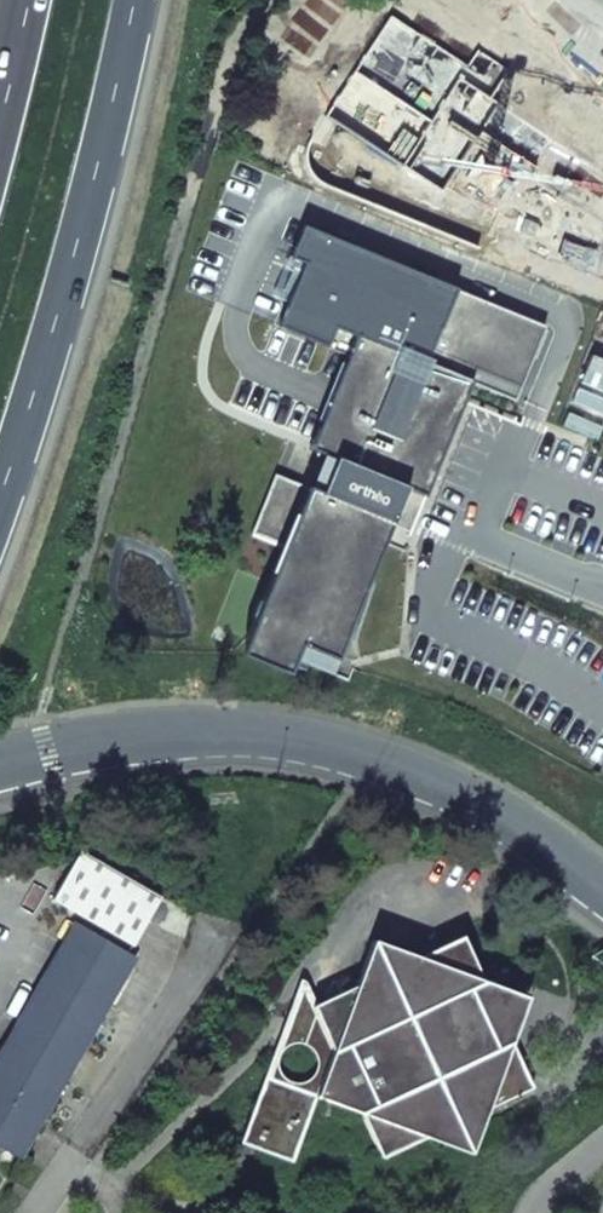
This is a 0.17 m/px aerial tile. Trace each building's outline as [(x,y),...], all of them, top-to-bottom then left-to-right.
[(551,327),(308,229),(295,260),(309,265),(292,307),(286,305),(279,323),(354,354),(316,448),(340,458),(326,493),(282,475),(265,518),(295,530),(259,628),(249,656),(294,672),(299,661),(334,675),(392,532),(413,541),(477,382),(521,400),(551,327)] [(51,900),(131,946),(159,899),(79,852),(51,900)] [(19,1158),(69,1072),(76,1076),(83,1062),(76,1058),(134,958),(73,923),(0,1050),(0,1148),(19,1158)]
